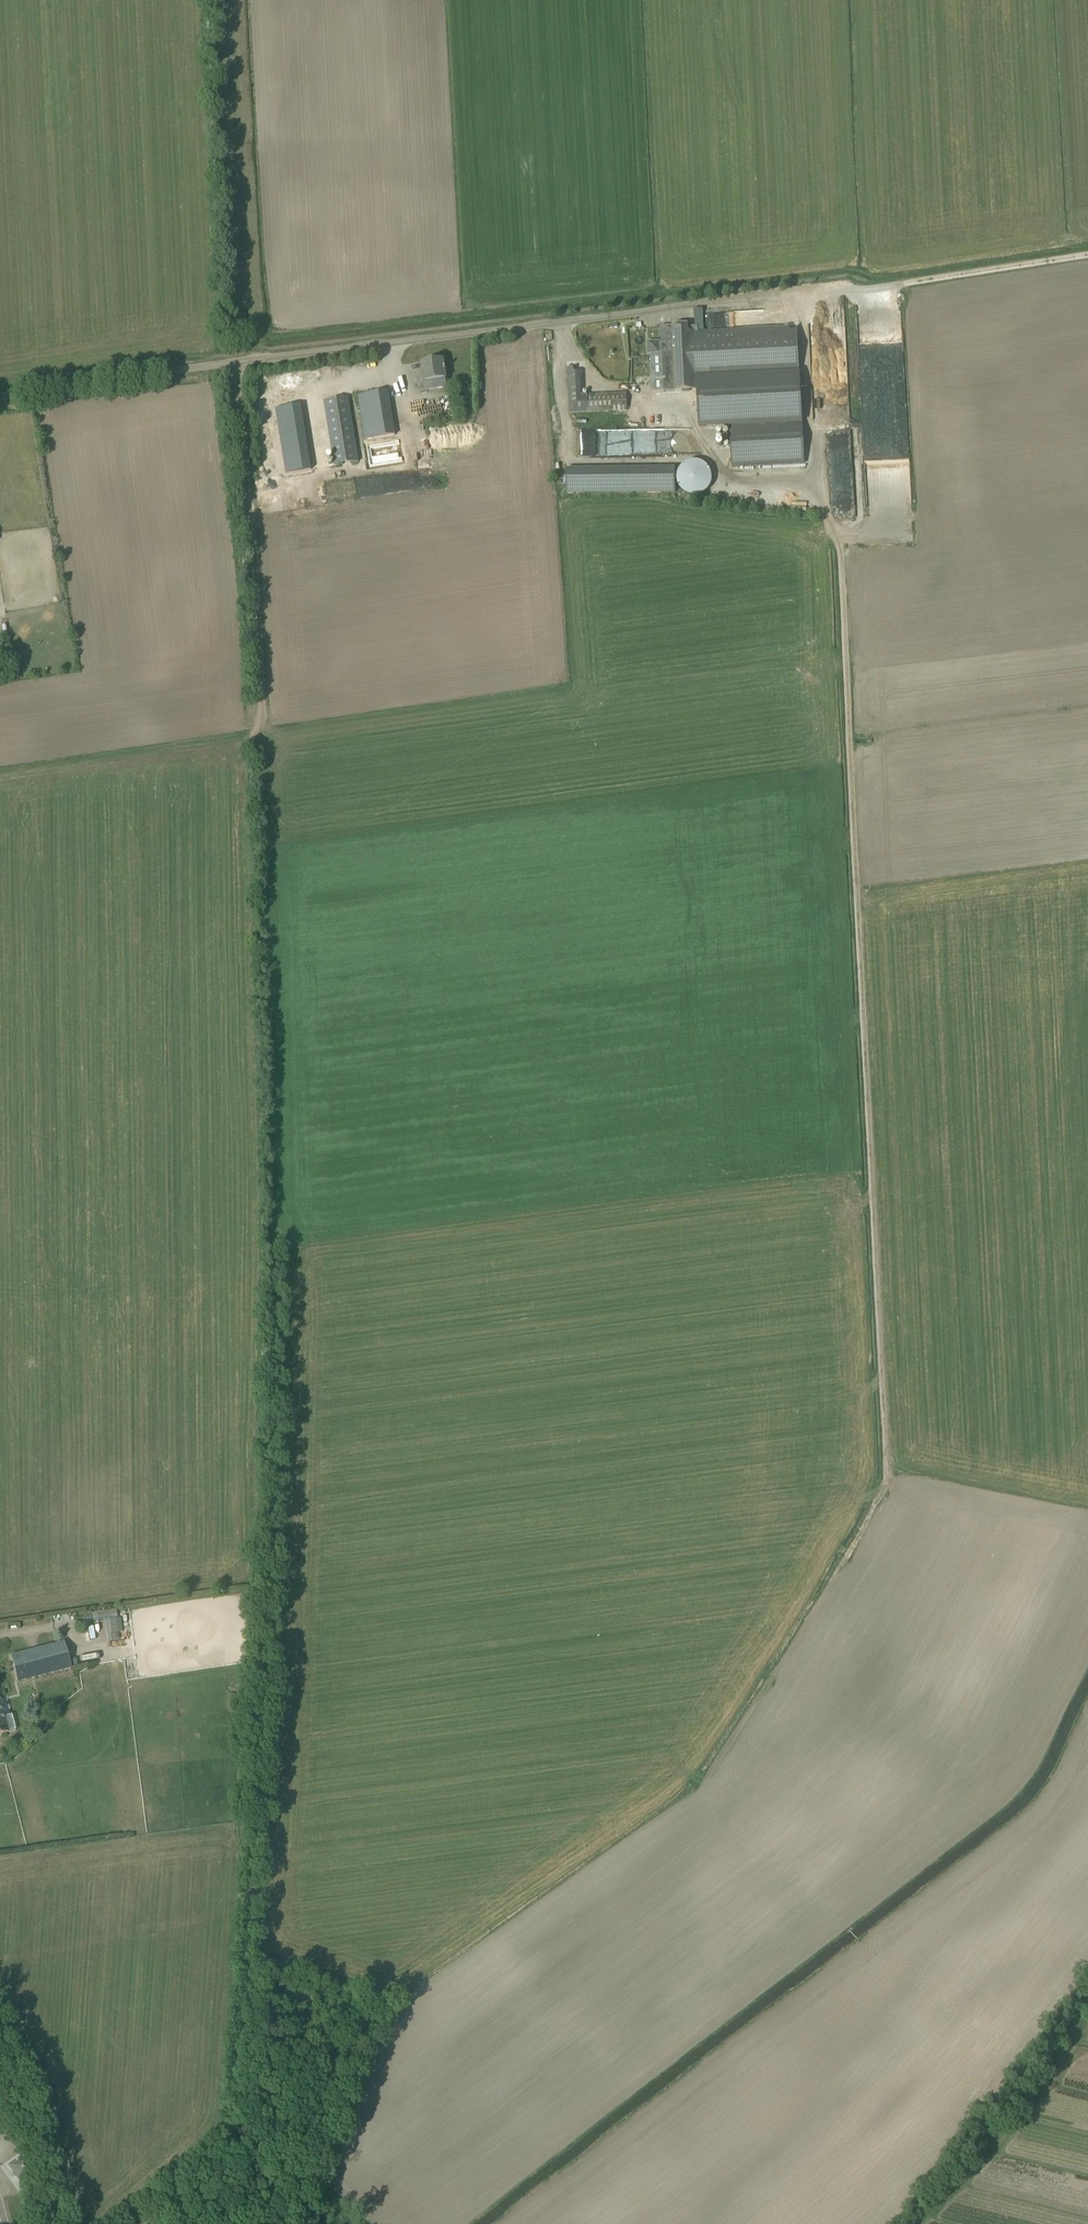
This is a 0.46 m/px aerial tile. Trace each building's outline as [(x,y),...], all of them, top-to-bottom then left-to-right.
[(688,334),(687,327),(687,325),(660,326),(661,342),(648,343),(649,353),(651,353),(652,392),(664,391),(675,391),(673,354),(685,353),(684,334),(688,334)] [(804,463),(797,328),(698,333),(698,327),(687,327),(688,334),(684,334),(685,353),(673,354),(675,391),(697,390),(699,426),(730,425),(732,467),(804,463)] [(445,368),(444,369),(443,360),(422,363),(424,377),(417,378),(419,391),(447,387),(444,370),(446,370),(445,368)] [(627,410),(626,393),(578,395),(577,372),(573,372),(573,368),(567,368),(569,413),(627,410)] [(367,450),(397,445),(388,391),(358,396),(367,450)] [(348,397),(324,401),(335,466),(358,462),(348,397)] [(665,455),(665,434),(600,434),(600,447),(599,447),(599,455),(665,455)] [(702,463),(695,461),(688,462),(682,466),(677,471),(676,478),(677,485),(680,491),(686,496),(693,497),(700,496),(706,493),(710,487),(712,480),(711,473),(707,467),(702,463)] [(565,469),(566,494),(675,493),(674,468),(565,469)] [(81,1615),(82,1623),(117,1618),(116,1610),(81,1615)] [(71,1668),(64,1641),(10,1655),(17,1682),(71,1668)] [(0,1701),(0,1734),(8,1732),(0,1701)] [(36,2170),(31,2163),(36,2160),(32,2155),(28,2158),(25,2154),(9,2165),(20,2181),(36,2170)]
